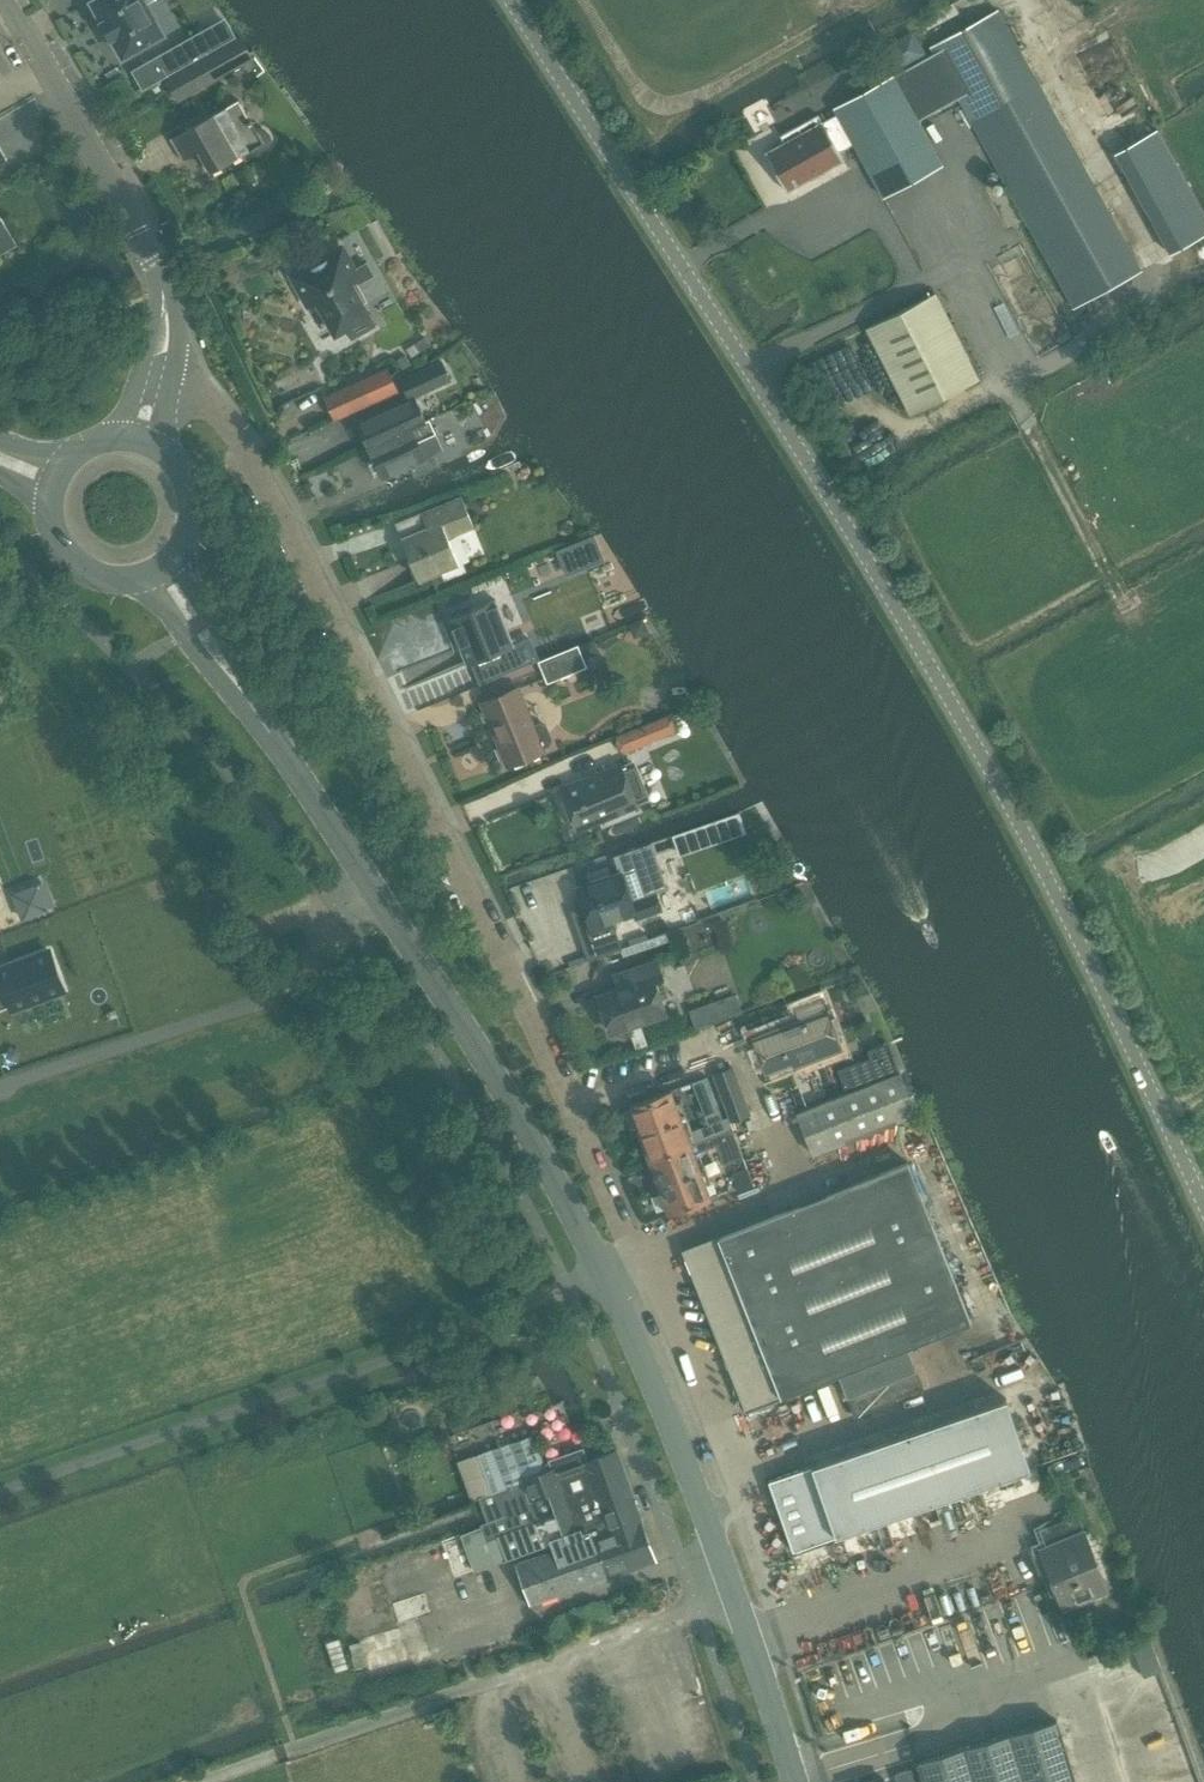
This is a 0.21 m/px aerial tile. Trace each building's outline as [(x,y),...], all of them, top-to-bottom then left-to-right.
[(92,1),(103,21),(101,22),(110,38),(112,36),(123,56),(163,33),(154,17),(148,6),(145,0),(94,0),(92,1)] [(816,3),(823,6),(831,8),(836,9),(845,8),(852,6),(859,3),(862,0),(813,0),(816,3)] [(893,76),(834,108),(837,114),(854,144),(883,197),(942,164),(916,117),(955,94),(1073,307),(1140,270),(997,9),(928,46),(934,56),(895,78),(893,76)] [(197,35),(145,65),(155,82),(234,37),(224,21),(197,36),(197,35)] [(166,79),(178,101),(253,60),(251,55),(241,37),(166,79)] [(175,136),(188,158),(202,150),(206,157),(203,159),(211,172),(249,150),(255,153),(260,153),(261,154),(262,154),(261,153),(267,150),(270,145),(271,144),(270,144),(270,138),(267,133),(267,132),(266,132),(261,129),(255,129),(252,125),(253,124),(251,120),(250,120),(238,100),(175,136)] [(783,143),(765,153),(786,191),(812,177),(810,174),(821,168),(822,171),(843,160),(839,152),(854,144),(837,114),(822,122),(818,114),(779,136),(783,143)] [(13,240),(15,244),(16,244),(1,218),(0,219),(0,247),(13,240)] [(342,247),(292,276),(305,298),(311,294),(334,333),(345,327),(351,336),(373,323),(345,276),(355,270),(342,247)] [(195,296),(200,293),(196,286),(191,288),(195,296)] [(369,448),(426,423),(415,398),(450,382),(442,364),(402,381),(410,399),(358,423),(369,448)] [(335,419),(373,402),(396,391),(387,369),(362,380),(325,397),(335,419)] [(439,468),(426,438),(435,435),(429,421),(426,423),(369,448),(383,479),(411,466),(415,478),(439,468)] [(418,579),(459,563),(448,538),(473,527),(461,499),(424,514),(431,529),(403,540),(418,579)] [(557,551),(567,575),(604,560),(595,535),(557,551)] [(467,665),(514,645),(495,600),(443,621),(454,649),(460,647),(467,665)] [(584,659),(594,655),(597,648),(593,639),(579,644),(584,659)] [(547,684),(588,667),(578,645),(538,661),(547,684)] [(517,687),(481,703),(508,766),(544,751),(543,748),(550,745),(552,739),(546,726),(540,723),(533,726),(517,687)] [(645,727),(619,737),(625,753),(651,742),(645,727)] [(575,830),(599,820),(649,799),(634,761),(558,790),(575,830)] [(584,908),(572,912),(580,938),(588,960),(621,949),(614,927),(613,922),(633,916),(635,921),(663,911),(657,893),(646,896),(639,877),(635,867),(621,873),(619,873),(577,887),(584,908)] [(38,885),(13,894),(23,918),(47,909),(38,885)] [(10,1005),(12,1009),(64,990),(49,950),(0,968),(0,1009),(10,1005)] [(628,986),(599,996),(605,1015),(602,1016),(606,1027),(609,1025),(611,1032),(628,1026),(636,1048),(647,1044),(639,1021),(664,1013),(660,999),(668,996),(662,979),(663,979),(657,961),(623,973),(628,986)] [(742,1011),(736,993),(715,1000),(721,1018),(742,1011)] [(793,1066),(841,1048),(820,1000),(795,1009),(799,1020),(772,1031),(773,1032),(753,1039),(764,1074),(792,1063),(793,1066)] [(870,1057),(837,1069),(846,1093),(879,1079),(870,1057)] [(730,1122),(752,1114),(734,1066),(712,1074),(728,1117),(730,1122)] [(846,1093),(796,1113),(813,1155),(915,1113),(898,1072),(879,1079),(846,1093)] [(636,1128),(648,1159),(733,1129),(730,1122),(728,1117),(723,1119),(708,1077),(692,1083),(708,1125),(692,1131),(680,1100),(675,1102),(671,1091),(629,1107),(630,1109),(624,1111),(631,1130),(636,1128)] [(807,1107),(799,1087),(791,1091),(799,1110),(807,1107)] [(648,1159),(667,1212),(711,1198),(706,1185),(711,1183),(699,1153),(716,1146),(723,1165),(743,1158),(733,1129),(648,1159)] [(924,1388),(907,1346),(971,1321),(908,1162),(682,1249),(746,1412),(839,1373),(855,1415),(924,1388)] [(740,1193),(754,1188),(747,1168),(733,1173),(740,1193)] [(793,1551),(1031,1468),(1006,1398),(768,1480),(793,1551)] [(530,1435),(478,1453),(491,1492),(478,1496),(487,1522),(505,1516),(506,1516),(503,1509),(552,1492),(567,1536),(566,1536),(566,1538),(590,1530),(590,1532),(595,1533),(610,1576),(655,1560),(616,1451),(586,1461),(582,1449),(551,1460),(551,1461),(540,1464),(539,1463),(541,1462),(534,1441),(532,1442),(530,1435)] [(480,1525),(460,1532),(474,1569),(566,1536),(567,1536),(552,1492),(503,1509),(506,1516),(505,1516),(487,1522),(480,1525)] [(1108,1589),(1077,1513),(1035,1530),(1041,1546),(1033,1549),(1045,1579),(1051,1577),(1062,1607),(1108,1589)] [(592,1536),(518,1562),(532,1602),(605,1575),(606,1577),(610,1576),(595,1533),(590,1532),(592,1536)] [(1057,1720),(918,1762),(924,1781),(1076,1781),(1057,1720)] [(912,1767),(896,1772),(899,1781),(917,1781),(912,1767)]
